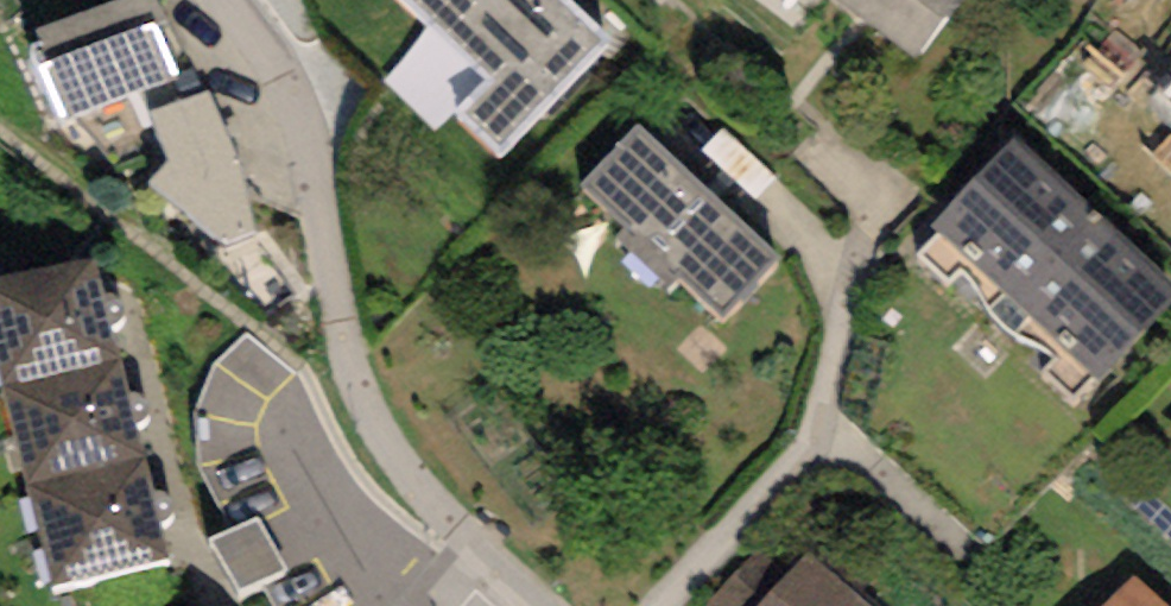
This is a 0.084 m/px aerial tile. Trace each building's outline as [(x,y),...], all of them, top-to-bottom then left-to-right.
[(37,30),(49,59),(38,63),(62,122),(180,75),(172,57),(181,54),(159,0),(112,0),(37,30)] [(569,0),(405,0),(487,81),(455,114),(501,160),(615,45),(569,0)] [(914,57),(958,0),(838,0),(914,57)] [(1153,101),(1170,118),(1170,83),(1153,101)] [(210,91),(149,111),(169,160),(147,182),(186,211),(208,235),(225,242),(253,229),(241,167),(210,91)] [(783,259),(640,121),(581,182),(627,226),(616,238),(673,292),(684,280),(725,320),(783,259)] [(1015,140),(932,229),(943,235),(918,255),(948,280),(965,272),(994,312),(1025,339),(1044,346),(1057,359),(1043,371),(1074,400),(1170,308),(1170,287),(1015,140)] [(2,389),(122,362),(97,255),(0,277),(0,378),(2,389)] [(2,389),(27,485),(146,456),(122,362),(2,389)] [(146,456),(27,485),(51,585),(172,555),(146,456)] [(183,561),(205,605),(219,605),(226,603),(260,586),(235,535),(203,551),(183,561)] [(786,573),(758,548),(704,605),(755,605),(786,573)] [(805,550),(786,573),(755,605),(868,605),(805,550)] [(1132,577),(1106,605),(1164,605),(1132,577)]
